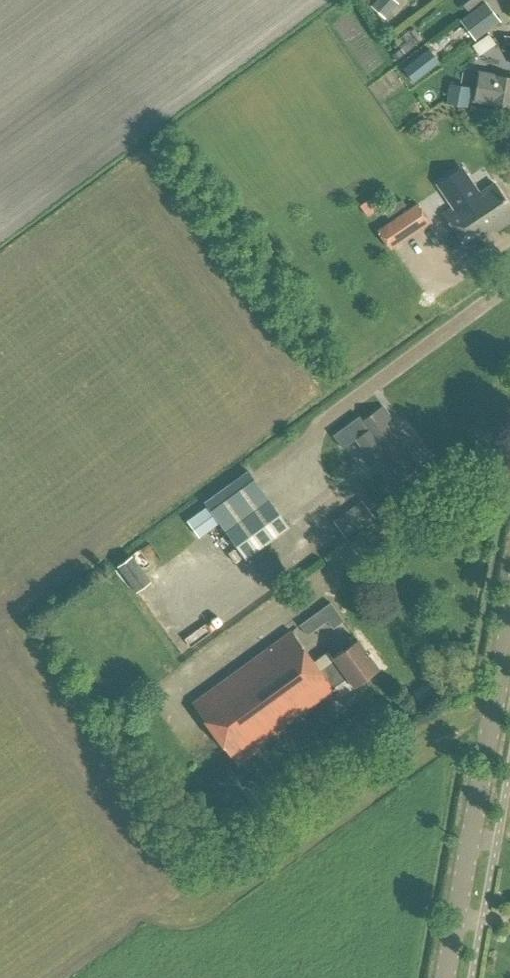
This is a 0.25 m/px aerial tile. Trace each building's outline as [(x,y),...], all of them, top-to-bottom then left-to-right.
[(397,2),(394,0),(376,0),(370,6),(384,18),(397,2)] [(466,12),(481,0),(457,0),(466,12)] [(494,13),(485,1),(460,21),(474,39),(493,25),(488,18),(494,13)] [(411,84),(429,60),(422,54),(427,47),(409,33),(405,38),(404,37),(395,50),(405,57),(394,71),(411,84)] [(466,44),(472,53),(487,44),(482,35),(466,44)] [(509,106),(509,79),(495,76),(496,75),(480,72),(475,100),(509,106)] [(467,107),(470,87),(449,84),(446,103),(467,107)] [(457,255),(468,247),(470,251),(480,244),(477,241),(494,229),(496,232),(509,223),(509,218),(507,214),(509,213),(509,206),(494,182),(474,196),(471,194),(463,199),(464,201),(455,206),(452,204),(441,212),(457,235),(448,242),(457,255)] [(367,217),(383,206),(375,195),(359,206),(367,217)] [(387,218),(405,205),(401,199),(383,212),(387,218)] [(374,231),(388,251),(429,224),(415,204),(374,231)] [(355,439),(392,490),(406,479),(401,472),(417,460),(388,421),(392,418),(382,405),(362,420),(369,429),(355,439)] [(345,447),(355,439),(347,429),(337,436),(345,447)] [(226,532),(246,559),(290,527),(248,470),(216,494),(224,505),(214,512),(228,531),(226,532)] [(376,520),(363,503),(335,523),(348,540),(376,520)] [(213,515),(193,529),(200,537),(219,523),(213,515)] [(147,580),(129,555),(115,565),(133,590),(147,580)] [(193,703),(239,766),(261,750),(258,746),(344,676),(353,688),(380,667),(357,639),(331,658),(335,663),(323,673),(291,631),(193,703)]
